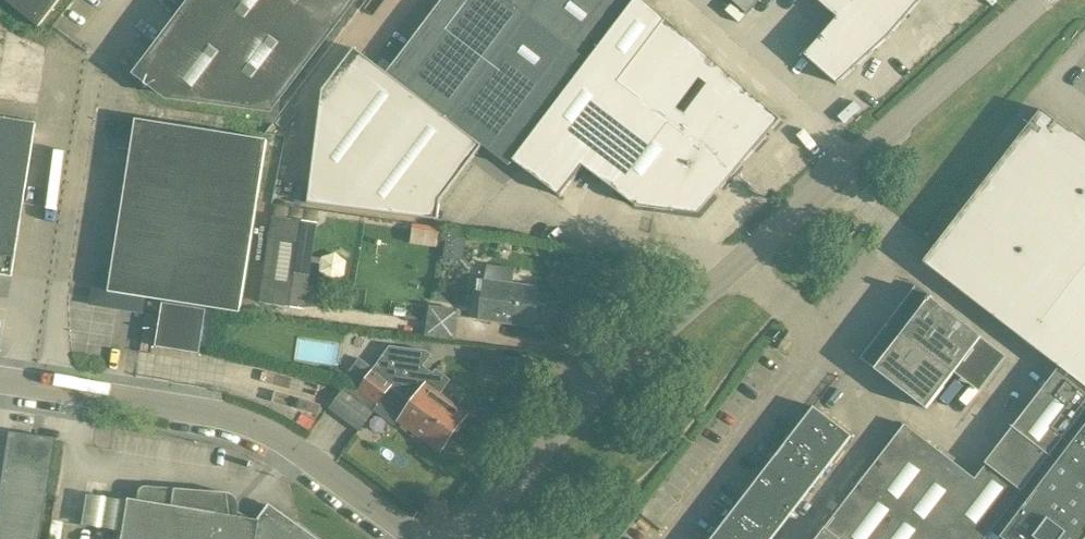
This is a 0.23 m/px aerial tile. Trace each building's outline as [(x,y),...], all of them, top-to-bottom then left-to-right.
[(38,25),(57,0),(6,0),(38,25)] [(137,72),(167,95),(270,109),(353,0),(192,0),(137,72)] [(421,29),(387,74),(354,49),(341,67),(323,90),(309,203),(437,220),(440,200),(482,145),(509,166),(511,162),(612,29),(635,0),(444,0),(421,29)] [(641,0),(635,0),(612,29),(511,162),(559,198),(581,167),(635,208),(698,215),(779,122),(641,0)] [(746,15),(759,0),(728,0),(746,15)] [(836,18),(804,56),(836,85),(887,37),(907,14),(919,0),(815,0),(836,18)] [(1074,140),(1078,135),(1073,132),(1072,133),(1040,109),(923,262),(1084,387),(1084,149),(1074,140)] [(12,276),(24,198),(35,122),(0,116),(0,275),(12,276)] [(117,147),(131,149),(109,292),(239,312),(266,140),(122,117),(117,147)] [(259,303),(305,310),(317,223),(272,216),(259,303)] [(539,288),(505,283),(507,271),(480,267),(476,269),(476,276),(479,279),(485,280),(479,319),(533,327),(539,288)] [(982,336),(916,286),(860,358),(926,409),(982,336)] [(155,347),(199,354),(206,310),(162,303),(155,347)] [(427,334),(458,337),(460,306),(429,304),(427,334)] [(391,387),(454,433),(468,414),(440,394),(450,380),(436,369),(433,373),(423,366),(431,355),(426,351),(389,346),(387,350),(366,379),(385,393),(391,387)] [(905,425),(817,538),(985,538),(1084,408),(1084,391),(1057,370),(974,478),(905,425)] [(313,387),(278,377),(275,388),(260,384),(257,397),(307,410),(313,387)] [(391,387),(385,393),(366,379),(357,391),(345,387),(330,408),(359,430),(378,406),(398,421),(440,452),(454,433),(391,387)] [(711,538),(772,538),(851,437),(813,408),(711,538)] [(53,441),(7,434),(0,480),(0,538),(37,538),(53,441)] [(148,504),(125,501),(119,538),(311,538),(267,507),(256,522),(235,512),(226,510),(223,494),(150,488),(148,504)]
